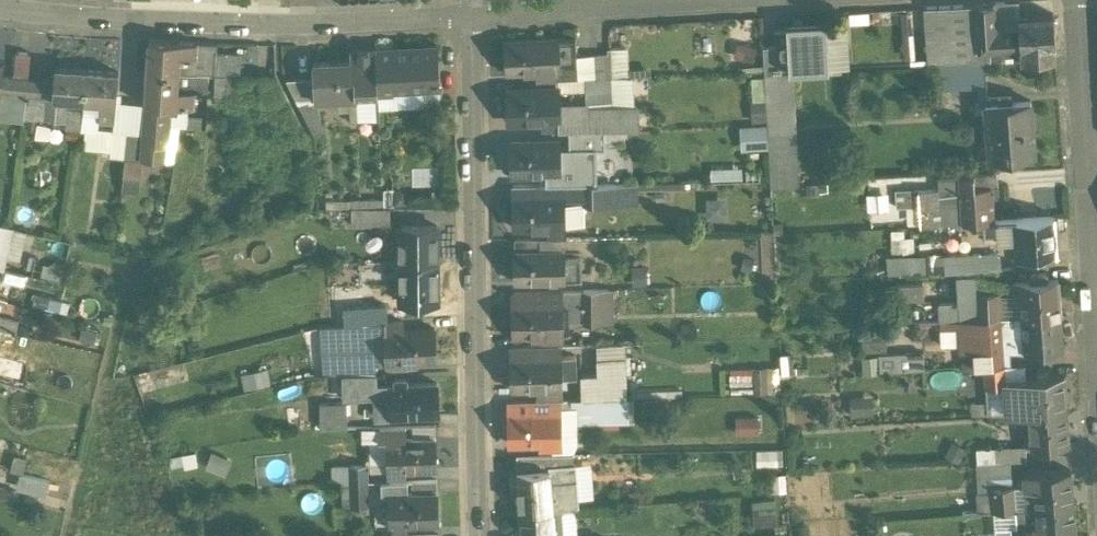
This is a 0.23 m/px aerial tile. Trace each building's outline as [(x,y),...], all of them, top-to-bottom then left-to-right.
[(924,8),(928,64),(1021,58),(1018,14),(1018,2),(924,8)] [(1053,12),(1018,14),(1021,58),(1056,57),(1053,12)] [(826,25),(786,27),(786,40),(781,40),(780,43),(780,46),(780,53),(787,52),(788,71),(829,68),(826,25)] [(576,35),(506,38),(508,71),(545,69),(545,77),(578,76),(576,35)] [(198,43),(149,39),(147,71),(179,73),(180,57),(197,58),(198,43)] [(218,44),(198,43),(197,58),(180,57),(179,73),(209,74),(216,75),(217,52),(218,44)] [(437,44),(376,49),(379,91),(440,88),(438,54),(437,44)] [(778,46),(763,47),(765,72),(779,71),(778,46)] [(787,52),(780,53),(780,46),(778,46),(779,71),(788,71),(787,52)] [(376,49),(351,50),(351,60),(355,60),(357,93),(379,91),(376,49)] [(610,51),(595,52),(596,76),(611,75),(610,51)] [(217,52),(216,75),(239,76),(241,76),(242,53),(217,52)] [(351,60),(316,62),(316,61),(314,61),(316,97),(318,97),(317,96),(354,94),(354,95),(357,95),(357,93),(355,60),(351,60)] [(87,69),(55,66),(54,81),(53,96),(53,98),(69,99),(85,100),(87,69)] [(119,71),(87,69),(85,100),(101,101),(100,118),(115,119),(117,101),(119,71)] [(179,73),(147,71),(144,103),(178,105),(194,106),(195,92),(195,91),(178,90),(179,73)] [(800,184),(793,71),(765,72),(772,187),(800,184)] [(209,74),(179,73),(178,90),(195,91),(195,92),(208,92),(209,74)] [(29,78),(2,75),(0,91),(27,94),(29,78)] [(239,76),(216,75),(215,96),(238,97),(239,76)] [(596,76),(586,77),(586,90),(612,89),(611,75),(596,76)] [(54,81),(29,78),(27,94),(46,96),(53,96),(54,81)] [(559,88),(509,89),(510,121),(558,119),(560,119),(559,106),(559,88)] [(612,89),(586,90),(587,101),(612,100),(612,89)] [(27,94),(0,91),(0,115),(24,118),(24,117),(27,94)] [(46,96),(27,94),(24,117),(45,119),(46,96)] [(53,96),(46,96),(45,119),(67,121),(69,99),(53,98),(53,96)] [(1031,98),(985,102),(989,156),(1035,152),(1031,98)] [(85,100),(69,99),(67,121),(67,125),(81,127),(85,100)] [(101,101),(85,100),(81,127),(87,128),(85,146),(111,149),(114,130),(99,128),(100,118),(101,101)] [(143,132),(144,103),(117,101),(115,119),(114,130),(127,131),(143,132)] [(178,105),(144,103),(143,132),(143,158),(163,160),(170,112),(176,113),(178,105)] [(638,105),(559,106),(560,119),(558,119),(558,129),(638,127),(638,105)] [(127,131),(114,130),(111,149),(111,155),(125,157),(127,131)] [(604,130),(569,130),(570,147),(597,147),(605,147),(604,130)] [(143,132),(127,131),(125,157),(143,158),(143,132)] [(545,183),(597,182),(597,147),(570,147),(562,147),(562,141),(513,142),(513,174),(545,174),(545,183)] [(143,158),(125,157),(124,174),(141,175),(143,158)] [(939,189),(918,190),(920,225),(994,221),(992,194),(997,194),(996,172),(938,175),(939,189)] [(141,175),(124,174),(123,189),(141,191),(141,175)] [(582,201),(582,183),(562,184),(562,195),(563,223),(584,223),(584,201),(582,201)] [(634,183),(582,183),(584,201),(636,200),(634,183)] [(515,185),(515,196),(541,195),(540,184),(515,185)] [(562,184),(540,184),(541,195),(562,195),(562,184)] [(541,195),(515,196),(515,226),(563,225),(563,223),(562,195),(541,195)] [(392,206),(354,205),(353,220),(392,221),(392,206)] [(1055,216),(999,219),(1000,240),(1011,239),(1012,253),(1057,251),(1055,216)] [(437,226),(401,227),(401,262),(437,261),(437,226)] [(893,251),(916,250),(915,231),(893,231),(893,251)] [(0,247),(0,267),(4,268),(8,249),(0,247)] [(565,249),(516,250),(517,280),(565,280),(565,249)] [(935,252),(936,270),(1003,268),(1003,250),(935,252)] [(927,270),(926,251),(888,253),(889,272),(927,270)] [(581,258),(566,258),(565,280),(581,279),(581,258)] [(437,261),(401,262),(401,300),(437,300),(437,261)] [(376,262),(358,262),(359,285),(376,285),(376,262)] [(959,319),(979,317),(977,275),(956,276),(958,299),(939,300),(940,320),(959,319)] [(1059,278),(1019,280),(1022,315),(1029,314),(1061,312),(1059,278)] [(600,289),(513,292),(514,335),(547,334),(548,340),(564,340),(564,326),(568,326),(568,309),(584,308),(584,317),(612,316),(611,289),(609,290),(609,289),(600,289)] [(978,293),(979,317),(999,316),(998,292),(978,293)] [(1061,312),(1029,314),(1022,315),(1024,349),(1063,347),(1061,312)] [(1024,349),(1022,315),(999,316),(979,317),(959,319),(961,350),(1016,347),(1017,350),(1024,349)] [(888,328),(865,330),(867,370),(927,366),(926,348),(889,351),(888,328)] [(434,329),(386,332),(388,362),(436,359),(434,329)] [(559,346),(511,347),(512,389),(545,388),(545,395),(562,394),(562,388),(562,376),(576,376),(576,356),(559,356),(559,346)] [(625,357),(597,358),(598,374),(626,372),(625,357)] [(777,365),(734,367),(736,392),(778,390),(777,365)] [(583,374),(584,399),(627,397),(626,372),(598,374),(583,374)] [(375,373),(344,373),(345,395),(376,394),(377,416),(390,416),(389,385),(376,385),(375,373)] [(1064,374),(1008,378),(1011,412),(1029,411),(1067,409),(1064,374)] [(437,382),(406,384),(405,378),(394,379),(394,384),(389,385),(390,416),(439,414),(437,382)] [(855,414),(876,411),(874,394),(853,397),(855,414)] [(560,400),(510,401),(511,443),(561,443),(560,400)] [(346,401),(320,402),(321,428),(347,427),(346,401)] [(1067,409),(1029,411),(1031,446),(1069,444),(1067,409)] [(436,437),(388,439),(389,469),(437,468),(436,437)] [(785,461),(784,446),(759,448),(760,463),(785,461)] [(518,454),(517,471),(549,469),(549,466),(573,464),(572,452),(518,454)] [(343,463),(344,505),(371,504),(370,462),(343,463)] [(554,509),(575,507),(580,506),(576,463),(573,464),(549,466),(549,469),(551,469),(554,509)] [(549,469),(517,471),(521,512),(554,509),(551,469),(549,469)] [(1072,470),(1035,472),(1037,506),(1075,504),(1072,470)] [(50,491),(51,476),(20,473),(19,488),(50,491)] [(20,485),(0,481),(0,493),(18,496),(20,485)] [(437,492),(390,493),(391,523),(438,522),(437,492)] [(778,496),(754,497),(755,523),(779,522),(778,496)] [(1037,506),(1039,535),(1077,535),(1075,504),(1037,506)] [(554,509),(556,535),(564,535),(562,508),(554,509)] [(521,512),(522,529),(523,535),(556,535),(554,509),(521,512)]
